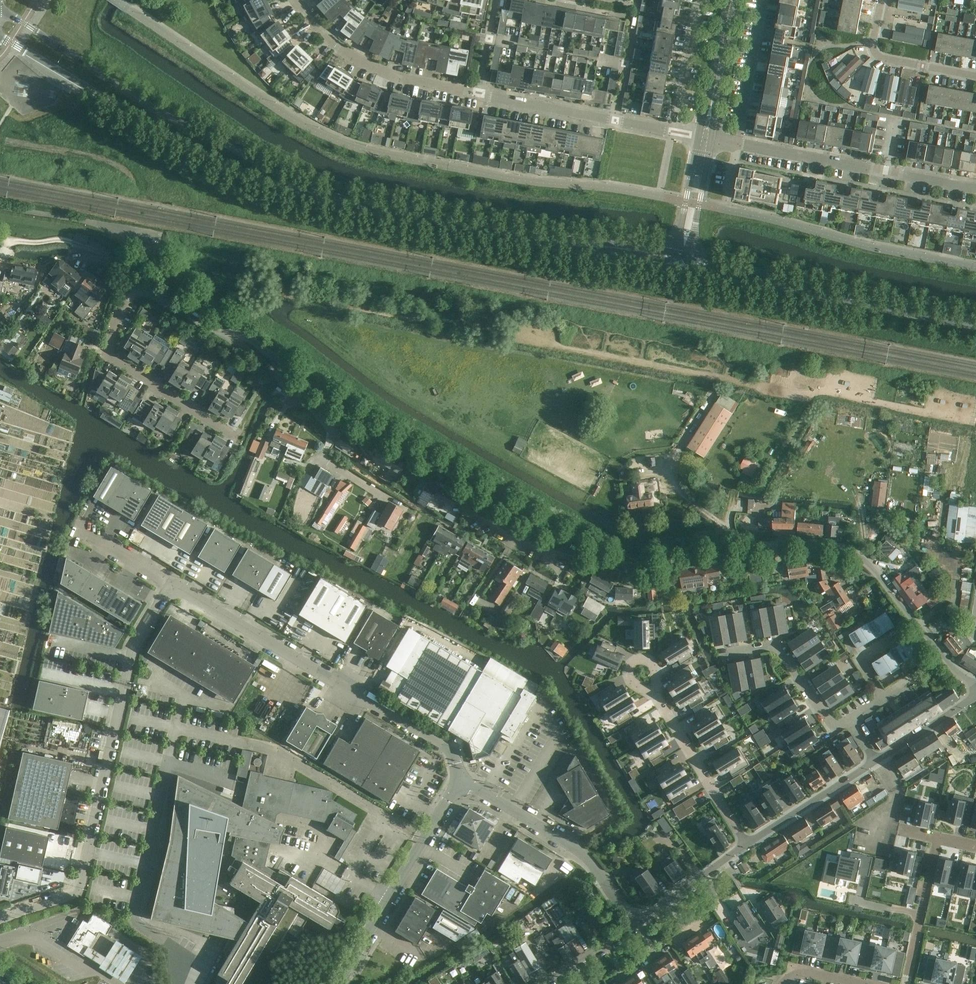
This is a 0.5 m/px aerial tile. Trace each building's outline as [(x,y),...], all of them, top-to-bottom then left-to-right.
[(265,5),(262,0),(240,0),(238,1),(242,9),(244,8),(248,15),(265,5)] [(340,0),(324,0),(319,4),(318,5),(319,7),(321,10),(322,12),(324,14),(340,0)] [(324,14),(326,16),(327,17),(330,19),(332,21),(332,20),(339,14),(343,18),(354,7),(349,2),(347,4),(344,0),(340,0),(324,14)] [(436,5),(443,7),(442,11),(451,14),(455,0),(438,0),(436,5)] [(451,14),(460,16),(461,12),(469,14),(471,0),(455,0),(451,14)] [(469,14),(476,15),(475,19),(484,21),(488,0),(471,0),(469,14)] [(497,34),(504,35),(508,11),(523,13),(525,2),(513,0),(505,0),(503,9),(501,8),(497,34)] [(861,14),(863,4),(844,0),(842,10),(861,14)] [(918,0),(900,0),(899,8),(922,13),(925,1),(918,0)] [(661,13),(661,15),(660,22),(655,21),(653,32),(655,32),(674,35),(676,26),(677,25),(671,24),(673,15),(678,16),(678,15),(679,5),(661,2),(661,1),(659,1),(657,12),(661,13)] [(535,4),(525,2),(523,13),(521,22),(531,24),(535,4)] [(531,24),(542,26),(545,6),(535,4),(531,24)] [(780,4),(778,14),(797,17),(799,7),(780,4)] [(254,31),(272,19),(269,14),(270,14),(265,5),(248,15),(251,21),(249,22),(254,31)] [(542,26),(552,28),(555,8),(545,6),(542,26)] [(354,7),(343,18),(347,23),(342,29),(342,30),(343,32),(345,34),(347,36),(349,37),(363,18),(357,14),(359,12),(354,7)] [(552,28),(562,30),(565,10),(555,8),(552,28)] [(572,32),(575,12),(565,10),(562,30),(572,32)] [(842,10),(840,20),(859,24),(861,14),(842,10)] [(585,14),(575,12),(572,32),(582,33),(585,14)] [(595,16),(585,14),(582,33),(592,35),(595,16)] [(778,14),(776,24),(800,28),(802,19),(797,18),(797,17),(778,14)] [(595,16),(592,35),(602,37),(604,29),(603,29),(605,18),(595,16)] [(363,18),(349,37),(351,39),(353,40),(356,41),(358,42),(359,42),(364,35),(369,38),(377,24),(371,21),(369,23),(363,18)] [(625,21),(605,18),(603,29),(604,29),(618,31),(613,56),(621,57),(625,32),(623,31),(625,21)] [(272,19),(254,31),(260,39),(262,37),(266,43),(282,31),(276,23),(275,24),(272,19)] [(840,20),(838,31),(857,34),(859,24),(840,20)] [(377,24),(369,38),(374,41),(371,49),(370,49),(372,51),(374,52),(377,54),(379,55),(389,33),(382,30),(383,28),(377,24)] [(776,35),(775,43),(773,43),(771,54),(789,57),(789,58),(792,58),(794,47),(784,45),(786,36),(795,38),(797,28),(800,28),(776,24),(774,35),(775,35),(775,34),(776,35)] [(922,46),(925,30),(907,26),(906,34),(895,32),(893,40),(922,46)] [(275,59),(291,44),(288,40),(288,39),(282,31),(266,43),(271,49),(269,51),(275,59)] [(672,45),(674,35),(655,32),(653,42),(672,45)] [(389,33),(379,55),(381,56),(384,57),(386,58),(389,58),(389,57),(392,49),(398,51),(403,36),(397,34),(396,36),(389,33)] [(945,53),(948,35),(939,33),(935,51),(945,53)] [(957,37),(948,35),(945,53),(953,55),(957,37)] [(403,36),(398,51),(404,53),(403,62),(402,62),(405,64),(407,65),(409,65),(412,66),(418,40),(417,40),(416,43),(410,41),(410,39),(403,36)] [(533,46),(534,41),(528,40),(528,39),(518,37),(517,43),(533,46)] [(966,38),(957,37),(953,55),(962,57),(966,38)] [(975,40),(966,38),(962,57),(971,58),(975,40)] [(434,44),(418,40),(412,66),(415,67),(417,67),(420,67),(422,67),(422,66),(425,58),(431,59),(434,44)] [(670,55),(672,45),(653,42),(652,52),(670,55)] [(291,44),(275,59),(282,65),(283,64),(289,69),(302,54),(295,47),(295,48),(291,44)] [(451,47),(434,44),(431,59),(437,60),(436,69),(436,70),(438,71),(441,72),(443,73),(446,73),(451,47)] [(494,46),(489,72),(492,72),(490,82),(506,85),(505,88),(509,89),(512,75),(511,75),(497,72),(501,47),(494,46)] [(451,47),(446,73),(448,74),(451,74),(454,74),(456,74),(456,73),(458,64),(465,66),(468,51),(458,49),(458,51),(451,50),(451,47)] [(668,65),(670,55),(652,52),(650,62),(668,65)] [(302,54),(289,69),(294,74),(293,76),(301,83),(315,67),(310,62),(310,61),(302,54)] [(771,54),(769,64),(787,67),(789,58),(789,57),(771,54)] [(842,83),(863,62),(857,57),(847,67),(842,63),(833,73),(837,77),(837,78),(842,83)] [(666,75),(668,65),(650,62),(648,72),(666,75)] [(329,63),(316,81),(326,87),(327,85),(333,89),(344,72),(335,67),(329,63)] [(785,77),(787,67),(769,64),(767,74),(785,77)] [(519,88),(523,68),(513,66),(511,75),(512,75),(509,89),(513,89),(513,86),(519,88)] [(533,70),(523,68),(519,88),(526,89),(525,92),(529,92),(533,70)] [(613,95),(618,70),(611,68),(606,93),(592,90),(589,104),(593,105),(593,102),(609,105),(611,95),(613,95)] [(873,94),(880,71),(868,68),(862,91),(873,94)] [(539,91),(543,72),(533,70),(529,92),(533,93),(533,90),(539,91)] [(347,100),(357,81),(352,78),(344,72),(333,89),(340,93),(338,95),(347,100)] [(549,96),(553,74),(543,72),(539,91),(546,93),(545,96),(549,96)] [(664,85),(666,75),(648,72),(646,82),(664,85)] [(559,95),(563,76),(553,74),(549,96),(553,97),(553,94),(559,95)] [(767,74),(765,84),(784,87),(785,77),(767,74)] [(569,100),(573,78),(563,76),(559,95),(566,96),(565,99),(569,100)] [(894,102),(899,78),(887,76),(882,99),(894,102)] [(583,79),(573,78),(569,100),(573,101),(573,98),(580,99),(583,79)] [(836,90),(840,87),(833,78),(829,80),(832,84),(836,90)] [(583,79),(580,99),(586,100),(585,103),(589,104),(592,90),(594,81),(583,79)] [(910,81),(902,80),(898,102),(913,105),(916,89),(909,87),(910,81)] [(357,81),(347,100),(356,104),(357,102),(364,105),(371,86),(362,82),(362,83),(357,81)] [(664,85),(646,82),(644,92),(662,95),(664,85)] [(765,84),(763,94),(782,97),(784,87),(765,84)] [(936,105),(939,87),(930,85),(926,103),(936,105)] [(371,86),(364,105),(370,108),(370,110),(379,114),(386,93),(380,91),(381,90),(371,86)] [(948,88),(939,87),(936,105),(944,107),(948,88)] [(840,88),(837,91),(842,97),(845,94),(840,88)] [(944,107),(953,108),(957,90),(948,88),(944,107)] [(953,108),(962,110),(966,92),(957,90),(953,108)] [(644,92),(642,102),(661,106),(663,95),(662,95),(644,92)] [(962,110),(971,112),(974,93),(966,92),(962,110)] [(386,93),(379,114),(388,116),(389,114),(396,115),(401,96),(391,94),(386,93)] [(763,94),(761,104),(780,107),(782,97),(763,94)] [(411,121),(416,100),(411,99),(411,98),(401,96),(396,115),(404,117),(403,119),(411,121)] [(297,97),(293,104),(299,108),(304,100),(297,97)] [(416,100),(411,121),(420,123),(420,121),(427,122),(431,103),(421,101),(416,100)] [(661,106),(642,102),(640,112),(659,116),(661,106)] [(431,103),(427,122),(435,123),(434,126),(442,127),(446,106),(441,105),(431,103)] [(761,104),(759,114),(778,117),(780,107),(761,104)] [(446,106),(442,127),(450,129),(451,126),(458,128),(462,108),(452,107),(451,107),(446,106)] [(895,110),(894,115),(903,117),(904,112),(901,111),(901,108),(896,106),(895,110)] [(879,113),(892,115),(894,115),(895,110),(880,107),(879,113)] [(462,108),(458,128),(465,129),(465,132),(473,133),(477,112),(472,111),(472,110),(462,108)] [(867,113),(866,118),(866,119),(878,122),(879,116),(867,113)] [(757,124),(776,127),(780,128),(782,119),(778,118),(778,117),(759,114),(757,124)] [(491,144),(496,119),(484,116),(480,138),(490,140),(489,144),(491,144)] [(508,121),(496,119),(491,144),(493,145),(494,140),(504,142),(508,121)] [(807,141),(811,122),(801,120),(797,139),(807,141)] [(520,123),(508,121),(504,142),(513,144),(513,148),(515,149),(520,123)] [(819,124),(811,122),(807,141),(816,143),(819,124)] [(828,126),(825,144),(833,146),(838,124),(829,122),(828,126)] [(531,125),(520,123),(515,149),(517,149),(518,145),(527,147),(531,125)] [(921,131),(922,130),(922,129),(922,125),(910,123),(909,129),(921,131)] [(776,127),(757,124),(755,136),(756,136),(756,134),(774,138),(776,127)] [(828,126),(819,124),(816,143),(825,144),(828,126)] [(842,148),(846,129),(846,126),(838,124),(833,146),(842,148)] [(531,125),(527,147),(527,151),(538,153),(543,127),(531,125)] [(555,130),(543,127),(538,153),(540,153),(541,149),(551,151),(555,130)] [(842,148),(851,149),(855,131),(846,129),(842,148)] [(567,132),(555,130),(551,151),(560,153),(560,157),(562,158),(567,132)] [(863,132),(855,131),(851,149),(860,151),(863,132)] [(579,134),(567,132),(562,158),(564,158),(565,154),(574,156),(579,134)] [(863,132),(860,151),(869,153),(873,134),(863,132)] [(590,136),(579,134),(574,156),(584,158),(583,162),(586,162),(590,136)] [(590,136),(586,162),(588,162),(588,158),(598,160),(602,139),(590,136)] [(916,162),(919,143),(910,141),(906,160),(916,162)] [(928,145),(919,143),(916,162),(925,163),(928,145)] [(925,163),(933,165),(937,146),(928,145),(925,163)] [(933,165),(942,167),(946,148),(937,146),(933,165)] [(942,167),(951,168),(955,150),(946,148),(942,167)] [(963,151),(955,150),(951,168),(960,170),(963,151)] [(972,153),(963,151),(960,170),(969,172),(972,153)] [(550,168),(549,175),(550,176),(559,176),(560,167),(555,166),(554,169),(550,168)] [(757,171),(742,168),(740,178),(739,178),(738,182),(737,182),(736,188),(737,188),(737,189),(738,189),(736,199),(751,202),(751,200),(778,205),(780,194),(781,194),(782,189),(781,189),(783,178),(756,173),(757,171)] [(792,184),(790,194),(798,195),(800,185),(792,184)] [(822,211),(827,184),(826,184),(824,184),(822,184),(821,185),(819,184),(818,184),(817,189),(816,189),(815,190),(815,191),(808,190),(809,186),(808,186),(808,187),(800,186),(796,207),(805,208),(806,203),(814,205),(813,209),(822,211)] [(827,184),(822,211),(831,213),(832,209),(841,210),(844,193),(843,196),(837,195),(837,194),(836,193),(835,193),(836,187),(833,187),(832,186),(831,185),(829,184),(827,184)] [(858,214),(863,191),(861,191),(859,191),(857,191),(856,191),(854,191),(853,191),(852,196),(851,196),(850,197),(844,196),(844,193),(841,210),(858,214)] [(863,191),(858,214),(876,217),(879,200),(879,203),(872,202),(872,201),(872,200),(871,199),(872,194),(871,194),(869,194),(868,193),(866,192),(864,191),(863,191)] [(876,217),(894,220),(898,198),(897,197),(895,197),(893,198),(892,198),(889,198),(889,197),(888,203),(887,203),(886,203),(886,204),(879,203),(880,200),(879,200),(876,217)] [(894,220),(912,224),(915,206),(914,206),(914,209),(907,208),(908,207),(907,206),(906,206),(907,201),(906,201),(904,200),(902,199),(901,199),(900,198),(898,198),(894,220)] [(912,224),(929,227),(934,204),(932,204),(930,204),(928,204),(927,205),(925,204),(924,204),(923,209),(922,209),(921,210),(921,211),(915,210),(915,206),(912,224)] [(929,227),(947,230),(950,213),(949,216),(943,215),(943,214),(942,213),(941,213),(942,207),(939,207),(938,206),(937,205),(935,205),(934,204),(929,227)] [(947,230),(964,234),(965,234),(969,211),(967,211),(965,211),(964,211),(963,211),(960,211),(959,211),(958,216),(956,217),(956,218),(950,216),(950,213),(947,230)] [(970,211),(969,211),(965,234),(964,234),(963,238),(973,240),(974,235),(975,236),(975,214),(973,213),(972,212),(970,211)] [(86,243),(88,237),(77,233),(74,239),(86,243)] [(61,287),(66,280),(74,270),(66,264),(58,274),(56,273),(55,274),(54,272),(52,275),(49,273),(43,282),(48,287),(50,284),(58,291),(61,287)] [(3,280),(22,284),(25,268),(13,265),(12,270),(11,270),(11,271),(5,270),(3,280)] [(33,286),(35,280),(37,270),(25,268),(22,284),(26,285),(25,287),(31,289),(32,286),(33,286)] [(61,287),(58,291),(66,296),(80,277),(82,276),(74,270),(66,280),(61,287)] [(104,293),(86,279),(73,296),(82,303),(74,312),(84,320),(104,293)] [(89,328),(84,326),(81,335),(94,341),(98,331),(89,327),(89,328)] [(135,328),(124,347),(125,348),(130,351),(127,356),(138,363),(140,360),(150,343),(150,342),(152,339),(153,337),(143,331),(142,332),(135,328)] [(140,360),(150,366),(154,361),(159,364),(166,353),(161,349),(163,346),(152,339),(150,342),(150,343),(140,360)] [(84,347),(72,342),(67,353),(65,352),(59,367),(57,372),(67,377),(69,371),(77,374),(83,360),(80,358),(84,347)] [(8,343),(3,351),(12,358),(18,350),(8,343)] [(179,388),(181,385),(191,368),(191,367),(181,361),(185,354),(177,349),(169,362),(171,364),(166,373),(171,376),(168,381),(179,388)] [(728,360),(738,361),(739,355),(729,353),(728,360)] [(772,374),(788,377),(790,364),(774,361),(772,374)] [(204,371),(193,364),(191,367),(191,368),(181,385),(191,391),(195,386),(200,389),(207,378),(202,374),(204,371)] [(107,399),(109,395),(119,378),(112,374),(112,375),(108,373),(106,375),(101,372),(94,383),(99,386),(96,392),(107,399)] [(119,378),(109,395),(119,402),(118,404),(128,410),(139,391),(130,385),(131,383),(127,380),(128,379),(121,374),(119,378)] [(218,416),(221,413),(220,412),(231,395),(230,395),(220,389),(224,382),(216,377),(208,390),(211,392),(205,400),(211,404),(207,409),(218,416)] [(232,392),(230,395),(231,395),(220,412),(221,413),(231,419),(234,414),(240,417),(247,405),(241,402),(244,399),(232,392)] [(165,410),(165,409),(159,406),(158,407),(154,404),(153,407),(142,400),(131,418),(145,427),(146,426),(153,430),(155,427),(165,410)] [(705,457),(732,414),(716,404),(688,446),(705,457)] [(174,410),(167,406),(165,409),(165,410),(155,427),(166,433),(169,428),(175,431),(182,420),(176,416),(178,414),(173,412),(174,410)] [(290,435),(277,429),(270,446),(281,450),(281,449),(286,451),(288,446),(286,446),(290,435)] [(190,453),(201,460),(203,456),(214,439),(213,439),(207,435),(206,436),(202,434),(201,436),(195,432),(188,444),(194,447),(190,453)] [(222,440),(215,435),(213,439),(214,439),(203,456),(214,463),(215,460),(223,465),(225,461),(223,460),(230,449),(224,446),(226,443),(221,441),(222,440)] [(288,446),(286,451),(285,454),(299,461),(300,460),(301,460),(303,459),(305,455),(304,453),(303,452),(307,442),(290,435),(286,446),(288,446)] [(342,436),(339,443),(349,449),(353,442),(342,436)] [(268,443),(262,440),(256,456),(262,459),(268,443)] [(397,459),(384,452),(379,461),(389,468),(386,473),(396,479),(404,465),(396,461),(397,459)] [(238,494),(246,496),(250,485),(246,484),(251,471),(256,473),(260,463),(252,460),(243,482),(238,494)] [(758,465),(749,461),(744,470),(743,473),(751,477),(758,465)] [(329,473),(317,465),(310,477),(305,473),(299,483),(305,487),(305,486),(318,493),(326,499),(331,491),(326,488),(333,476),(329,474),(329,473)] [(107,504),(124,475),(111,466),(94,495),(102,499),(101,500),(107,504)] [(263,473),(259,482),(264,484),(264,482),(269,484),(274,477),(271,472),(274,470),(271,466),(265,470),(267,474),(263,473)] [(289,477),(278,472),(276,477),(287,481),(289,477)] [(138,483),(124,475),(107,504),(113,507),(114,506),(121,511),(138,483)] [(289,477),(285,488),(290,490),(294,479),(289,477)] [(426,506),(429,501),(429,502),(433,495),(439,499),(438,501),(443,504),(444,502),(453,506),(457,498),(428,482),(420,497),(421,497),(418,502),(426,506)] [(887,483),(878,482),(877,494),(874,494),(873,500),(885,502),(887,483)] [(138,483),(121,511),(129,515),(128,516),(134,520),(152,491),(138,483)] [(632,487),(633,496),(626,497),(627,509),(653,505),(651,493),(644,494),(643,485),(632,487)] [(207,525),(172,504),(158,495),(140,525),(190,554),(207,525)] [(945,541),(964,543),(965,542),(975,543),(975,508),(959,506),(960,500),(951,499),(951,504),(950,504),(945,541)] [(382,515),(375,511),(367,525),(374,529),(378,522),(383,525),(383,526),(388,529),(389,529),(390,529),(391,528),(393,528),(395,523),(395,522),(402,510),(389,503),(382,515)] [(782,518),(766,518),(760,518),(759,526),(774,527),(773,529),(795,529),(795,510),(782,510),(782,518)] [(829,525),(827,525),(826,535),(841,537),(842,529),(837,528),(837,526),(839,526),(840,520),(830,519),(829,525)] [(355,533),(360,524),(354,520),(349,529),(355,533)] [(824,535),(824,525),(800,523),(798,533),(824,535)] [(353,550),(366,528),(360,524),(348,546),(353,550)] [(433,536),(429,541),(435,544),(432,549),(440,554),(451,533),(438,526),(433,536)] [(214,529),(197,557),(201,559),(201,558),(212,565),(212,564),(223,571),(228,563),(229,563),(241,544),(214,529)] [(891,530),(886,535),(894,542),(898,537),(891,530)] [(451,533),(440,554),(445,556),(448,552),(454,555),(457,549),(459,550),(465,541),(451,533)] [(878,549),(888,558),(888,557),(893,561),(901,552),(897,548),(896,549),(887,541),(878,549)] [(473,565),(481,550),(468,542),(463,552),(464,553),(461,558),(458,564),(468,570),(472,564),(473,565)] [(424,545),(419,554),(423,557),(425,558),(430,548),(424,545)] [(232,575),(249,585),(275,601),(291,574),(247,548),(234,570),(232,575)] [(473,565),(474,565),(484,571),(487,566),(489,567),(494,557),(481,550),(473,565)] [(60,584),(78,594),(89,575),(79,568),(79,567),(74,564),(75,563),(66,558),(60,584)] [(809,574),(807,560),(783,564),(784,569),(789,568),(791,577),(809,574)] [(506,561),(495,578),(501,582),(513,565),(506,561)] [(527,571),(522,568),(520,570),(513,565),(501,582),(490,599),(500,605),(514,585),(520,575),(523,577),(527,571)] [(719,567),(711,568),(706,569),(706,567),(681,570),(684,590),(694,588),(695,590),(696,591),(700,590),(701,589),(701,587),(709,586),(708,580),(720,578),(719,567)] [(901,574),(891,581),(900,593),(909,586),(914,582),(906,571),(903,567),(898,570),(901,574)] [(936,568),(928,574),(935,584),(944,578),(936,568)] [(827,579),(825,569),(818,570),(819,574),(805,576),(806,583),(820,580),(827,579)] [(593,573),(592,575),(588,581),(589,582),(608,594),(609,593),(613,585),(593,573)] [(545,600),(547,595),(543,593),(548,584),(535,577),(530,574),(525,583),(531,587),(527,593),(540,600),(541,598),(545,600)] [(78,594),(91,602),(104,581),(100,578),(100,580),(97,578),(97,579),(89,575),(78,594)] [(421,580),(411,575),(407,583),(416,588),(421,580)] [(315,621),(324,626),(322,629),(329,633),(331,631),(339,636),(338,638),(345,642),(367,605),(320,577),(300,612),(308,617),(307,620),(314,624),(315,621)] [(845,592),(839,583),(839,582),(831,587),(826,580),(814,583),(821,594),(826,591),(832,602),(838,598),(837,597),(845,592)] [(91,602),(105,611),(117,591),(109,587),(110,586),(108,585),(108,583),(104,581),(91,602)] [(914,612),(926,602),(931,609),(943,600),(933,587),(927,591),(926,590),(922,593),(920,591),(915,594),(909,586),(900,593),(908,604),(914,612)] [(433,594),(421,587),(417,593),(429,600),(433,594)] [(655,587),(647,588),(647,589),(648,601),(656,600),(655,587)] [(556,613),(566,593),(557,588),(546,607),(545,606),(544,608),(542,607),(541,607),(535,619),(538,621),(544,611),(553,616),(555,612),(556,613)] [(632,589),(615,589),(615,596),(615,599),(631,600),(632,589)] [(117,591),(105,611),(127,624),(128,621),(129,622),(135,612),(134,612),(139,603),(136,601),(137,600),(128,595),(127,596),(125,595),(124,596),(117,591)] [(121,632),(122,630),(58,592),(48,633),(56,635),(56,634),(83,640),(83,641),(105,646),(105,645),(114,647),(116,643),(116,644),(120,637),(122,633),(121,632)] [(850,601),(845,592),(837,597),(838,598),(832,602),(829,604),(829,603),(825,606),(821,609),(823,612),(827,610),(835,606),(837,609),(850,601)] [(566,593),(556,613),(566,618),(576,598),(566,593)] [(503,615),(514,598),(510,595),(495,619),(492,624),(502,630),(509,619),(503,615)] [(449,607),(451,602),(444,598),(442,603),(449,607)] [(589,598),(584,607),(587,608),(584,614),(595,620),(600,612),(601,612),(604,606),(596,602),(589,598)] [(451,602),(449,607),(456,611),(459,606),(451,602)] [(535,619),(541,607),(542,607),(537,604),(530,616),(535,619)] [(767,609),(772,635),(780,634),(779,632),(787,631),(783,607),(775,609),(775,607),(767,609)] [(772,635),(767,609),(760,610),(760,612),(753,613),(757,636),(764,635),(765,636),(772,635)] [(353,643),(366,651),(365,652),(378,660),(398,626),(372,610),(353,643)] [(826,620),(833,632),(843,626),(833,611),(830,612),(831,613),(828,615),(826,613),(823,615),(826,620)] [(886,612),(868,623),(868,624),(876,637),(877,638),(894,626),(886,612)] [(233,704),(252,672),(255,666),(170,615),(147,652),(233,704)] [(489,629),(492,624),(495,619),(489,615),(483,625),(489,629)] [(726,616),(731,643),(739,641),(738,640),(746,638),(742,615),(734,616),(734,615),(726,616)] [(731,643),(726,616),(719,618),(719,619),(712,621),(716,644),(724,643),(724,644),(731,643)] [(634,630),(633,630),(633,639),(635,640),(635,648),(645,647),(648,647),(648,639),(654,639),(654,632),(654,624),(647,624),(647,621),(634,622),(634,630)] [(859,648),(876,637),(868,624),(868,623),(850,634),(859,648)] [(798,657),(821,642),(816,636),(815,637),(811,630),(791,643),(795,650),(794,651),(798,657)] [(955,658),(969,647),(972,644),(962,631),(959,634),(953,638),(951,636),(943,643),(955,658)] [(389,686),(385,693),(468,743),(472,759),(489,755),(500,736),(512,744),(524,725),(522,724),(527,715),(525,714),(536,696),(523,689),(519,694),(483,672),(420,635),(397,673),(389,686)] [(671,648),(664,652),(669,661),(671,664),(678,660),(681,665),(694,657),(690,651),(693,650),(686,639),(679,643),(677,640),(669,645),(671,648)] [(899,665),(917,654),(908,640),(890,651),(890,652),(891,652),(899,665)] [(566,648),(555,641),(549,648),(561,656),(566,648)] [(597,646),(592,658),(600,661),(599,663),(608,667),(608,665),(616,669),(620,659),(621,656),(614,653),(616,647),(610,645),(603,641),(600,648),(597,646)] [(821,642),(798,657),(803,663),(804,662),(808,669),(828,656),(824,649),(825,648),(821,642)] [(975,674),(975,662),(974,660),(975,656),(975,647),(970,648),(960,664),(975,674)] [(891,652),(890,652),(873,663),(876,669),(872,671),(875,677),(880,674),(882,677),(900,665),(899,665),(891,652)] [(745,662),(750,689),(757,687),(757,686),(764,684),(760,661),(753,662),(752,661),(745,662)] [(750,689),(745,662),(737,663),(738,665),(730,666),(734,690),(742,688),(742,690),(750,689)] [(675,680),(668,685),(670,688),(675,696),(697,682),(691,673),(693,672),(689,665),(672,676),(675,680)] [(823,693),(845,679),(841,672),(840,673),(835,667),(816,680),(820,686),(819,687),(823,693)] [(593,680),(585,677),(582,685),(587,687),(591,686),(593,680)] [(845,679),(823,693),(827,700),(828,699),(833,705),(852,692),(848,686),(849,685),(845,679)] [(85,691),(39,680),(32,709),(82,720),(84,711),(83,711),(85,699),(84,699),(86,692),(85,692),(85,691)] [(697,682),(675,696),(680,705),(682,708),(689,703),(692,708),(705,701),(701,695),(706,692),(700,684),(699,681),(697,682)] [(600,692),(595,684),(585,688),(590,697),(596,694),(600,692)] [(600,692),(596,694),(602,704),(606,710),(628,697),(623,689),(621,685),(614,690),(611,685),(600,692)] [(763,702),(761,703),(768,713),(770,712),(793,699),(787,690),(785,688),(786,687),(786,686),(777,691),(778,692),(771,696),(770,695),(762,700),(763,702)] [(934,697),(933,697),(942,711),(953,704),(957,701),(959,698),(951,686),(944,690),(934,697)] [(929,690),(920,696),(933,716),(942,711),(933,697),(934,697),(931,693),(929,690)] [(145,700),(147,694),(137,692),(136,698),(145,700)] [(920,696),(912,702),(924,722),(933,716),(920,696)] [(628,697),(606,710),(607,712),(612,721),(615,720),(618,725),(631,717),(628,713),(635,708),(633,705),(628,697)] [(793,699),(770,712),(777,722),(776,723),(777,724),(785,719),(784,717),(792,713),(792,714),(800,709),(800,708),(799,708),(797,706),(793,699)] [(916,727),(924,722),(912,702),(903,707),(916,727)] [(748,704),(738,710),(742,716),(752,710),(748,704)] [(306,706),(285,740),(301,750),(321,716),(306,706)] [(903,707),(894,713),(907,733),(916,727),(903,707)] [(10,711),(0,708),(0,744),(10,711)] [(700,722),(693,726),(695,729),(697,733),(700,737),(722,724),(716,713),(713,715),(710,709),(708,710),(697,717),(700,722)] [(321,716),(301,750),(316,759),(337,725),(325,718),(326,718),(323,713),(321,716)] [(894,713),(886,718),(899,738),(907,733),(894,713)] [(790,727),(782,732),(782,733),(783,733),(790,743),(812,729),(807,721),(805,719),(806,718),(805,717),(797,722),(798,723),(791,728),(790,727)] [(871,717),(864,721),(868,727),(875,723),(871,717)] [(323,763),(389,803),(420,751),(365,718),(350,744),(339,737),(323,763)] [(886,718),(877,724),(878,726),(878,727),(879,728),(889,744),(899,738),(886,718)] [(961,728),(954,718),(943,726),(950,735),(961,728)] [(53,719),(52,723),(76,729),(77,724),(53,719)] [(632,728),(628,731),(637,747),(660,733),(655,725),(653,722),(646,726),(643,722),(632,728)] [(722,724),(700,737),(705,746),(707,749),(714,745),(717,749),(725,745),(729,742),(726,736),(729,735),(722,724)] [(889,744),(879,728),(875,731),(876,733),(874,734),(873,736),(881,749),(889,744)] [(966,735),(971,743),(975,749),(975,728),(966,735)] [(757,742),(767,735),(764,729),(754,736),(757,742)] [(790,743),(788,744),(794,755),(799,752),(802,758),(815,750),(812,746),(820,741),(819,739),(819,740),(817,737),(812,729),(790,743)] [(942,745),(934,732),(911,747),(919,759),(930,753),(942,745)] [(637,747),(635,748),(640,756),(642,759),(647,756),(650,762),(663,754),(660,749),(667,745),(665,742),(660,733),(637,747)] [(767,735),(757,742),(761,748),(771,742),(767,735)] [(848,738),(836,746),(840,751),(839,751),(850,767),(861,759),(851,743),(848,738)] [(740,748),(715,763),(721,772),(723,775),(730,771),(733,775),(750,765),(740,748)] [(826,759),(821,762),(832,778),(843,771),(830,749),(823,754),(826,759)] [(911,751),(896,761),(904,774),(919,764),(911,751)] [(66,793),(68,783),(72,763),(23,752),(16,782),(66,793)] [(568,771),(556,778),(568,798),(558,815),(567,820),(568,818),(586,829),(610,815),(575,755),(574,755),(566,769),(567,769),(568,771)] [(253,762),(253,763),(253,764),(254,765),(255,766),(256,767),(257,767),(258,767),(259,766),(260,766),(260,765),(261,765),(261,764),(261,763),(261,762),(261,761),(261,760),(260,760),(260,759),(259,759),(258,759),(258,758),(257,758),(256,759),(255,759),(254,760),(253,761),(253,762)] [(659,776),(654,779),(661,789),(685,774),(680,766),(678,763),(671,768),(668,763),(655,770),(659,776)] [(826,783),(817,770),(806,777),(815,790),(826,783)] [(331,822),(326,830),(344,841),(355,823),(353,822),(356,815),(345,808),(330,799),(332,791),(263,776),(263,774),(250,771),(242,807),(237,805),(178,776),(169,841),(150,919),(229,938),(224,950),(227,958),(214,979),(216,983),(241,983),(264,946),(274,952),(286,931),(297,937),(309,917),(330,929),(334,922),(342,926),(344,922),(337,918),(340,912),(338,904),(280,869),(276,876),(261,867),(274,807),(326,818),(331,822)] [(872,773),(865,778),(868,783),(875,779),(875,778),(872,773)] [(685,774),(661,789),(667,800),(670,798),(673,804),(688,795),(685,790),(692,786),(690,783),(685,774)] [(740,774),(730,781),(734,787),(744,781),(740,774)] [(780,780),(774,783),(782,796),(787,793),(791,798),(794,803),(797,802),(805,796),(791,775),(781,782),(780,780)] [(58,829),(66,793),(16,782),(8,818),(52,828),(58,829)] [(766,786),(757,792),(764,803),(763,803),(766,808),(767,807),(773,817),(781,812),(784,810),(780,804),(777,799),(782,796),(774,783),(769,787),(768,785),(766,786)] [(856,786),(841,795),(850,809),(865,800),(856,786)] [(885,790),(873,798),(876,803),(888,795),(885,790)] [(954,794),(948,822),(958,824),(959,820),(968,822),(971,810),(974,799),(954,794)] [(692,797),(682,803),(686,809),(696,803),(692,797)] [(829,821),(838,816),(834,811),(841,807),(837,799),(830,804),(829,803),(814,813),(822,826),(823,825),(823,826),(830,822),(829,821)] [(741,807),(755,829),(766,822),(759,812),(760,811),(757,807),(756,807),(752,801),(741,807)] [(915,807),(913,815),(917,816),(915,824),(917,824),(917,825),(923,827),(923,826),(925,826),(926,822),(929,822),(935,824),(940,805),(920,801),(919,808),(915,807)] [(469,808),(453,834),(479,850),(495,824),(469,808)] [(661,808),(651,814),(654,819),(664,813),(661,808)] [(812,832),(813,832),(805,818),(789,828),(798,841),(806,836),(806,837),(813,833),(812,832)] [(714,820),(703,827),(710,838),(709,838),(713,844),(714,844),(719,852),(727,847),(730,845),(726,839),(714,820)] [(49,837),(6,827),(0,854),(0,857),(42,867),(49,837)] [(772,841),(763,847),(766,852),(763,854),(767,861),(774,856),(772,853),(774,852),(776,855),(791,846),(788,843),(789,842),(783,834),(772,841)] [(517,838),(513,845),(497,871),(502,874),(500,877),(510,883),(512,880),(518,883),(521,877),(535,886),(552,858),(517,838)] [(799,844),(793,848),(797,854),(799,858),(811,850),(809,847),(806,843),(800,847),(799,844)] [(895,852),(891,871),(910,875),(916,852),(906,850),(905,854),(902,854),(895,852)] [(827,861),(823,882),(831,884),(835,885),(837,877),(841,878),(853,881),(857,881),(858,874),(869,876),(873,857),(852,853),(851,858),(841,856),(839,863),(827,861)] [(940,858),(934,885),(954,889),(959,866),(952,865),(949,864),(950,860),(949,860),(949,858),(942,857),(942,858),(940,858)] [(876,858),(873,869),(885,872),(888,860),(885,860),(880,859),(876,858)] [(675,883),(676,883),(678,883),(681,881),(681,879),(686,876),(675,861),(664,868),(675,883)] [(743,862),(738,865),(741,869),(736,872),(740,877),(749,871),(743,862)] [(959,886),(975,890),(975,870),(973,869),(974,865),(972,865),(972,863),(966,862),(965,863),(964,863),(959,886)] [(15,879),(38,884),(42,869),(18,863),(15,879)] [(9,898),(13,882),(10,882),(14,867),(0,864),(0,896),(9,898)] [(646,870),(642,872),(639,868),(627,877),(635,887),(640,884),(649,897),(660,890),(646,870)] [(421,894),(474,926),(477,921),(480,923),(486,913),(491,916),(510,885),(484,869),(472,890),(436,869),(421,894)] [(437,910),(415,897),(394,931),(417,944),(437,910)] [(760,905),(760,906),(772,923),(785,914),(773,897),(760,905)] [(555,898),(542,906),(545,911),(558,903),(555,898)] [(745,904),(734,911),(739,918),(737,920),(736,923),(745,937),(745,938),(747,941),(748,941),(763,932),(745,904)] [(454,940),(474,928),(442,909),(432,927),(454,940)] [(599,927),(591,913),(581,919),(585,924),(582,926),(590,939),(598,934),(595,929),(599,927)] [(106,935),(109,930),(111,927),(112,926),(110,924),(109,925),(96,916),(93,914),(91,918),(88,923),(83,920),(67,945),(84,956),(85,955),(91,944),(100,931),(106,935)] [(558,929),(566,944),(567,943),(575,957),(583,951),(576,940),(581,937),(571,921),(558,929)] [(566,962),(575,957),(567,943),(566,944),(558,929),(557,930),(556,929),(544,936),(546,938),(549,943),(552,941),(557,949),(566,962)] [(812,954),(817,933),(807,930),(807,932),(798,931),(793,953),(802,955),(803,952),(812,954)] [(702,937),(700,933),(691,939),(703,958),(706,961),(710,968),(716,963),(708,950),(706,952),(704,948),(708,945),(710,944),(708,942),(712,939),(708,932),(702,937)] [(817,933),(812,954),(821,956),(820,959),(829,961),(834,938),(826,937),(826,935),(817,933)] [(88,956),(96,961),(125,981),(129,974),(142,953),(116,938),(105,954),(94,947),(88,956)] [(834,938),(829,961),(838,963),(838,960),(847,962),(852,940),(842,938),(842,940),(834,938)] [(703,958),(691,939),(682,945),(690,957),(695,954),(699,960),(699,961),(701,964),(706,961),(703,958)] [(852,940),(847,962),(856,963),(855,966),(864,968),(869,946),(861,944),(861,942),(852,940)] [(776,941),(775,948),(782,950),(783,943),(776,941)] [(517,954),(522,962),(522,963),(528,973),(539,967),(532,957),(533,956),(528,947),(525,943),(514,949),(517,954)] [(869,946),(864,968),(873,970),(873,967),(882,969),(887,948),(877,946),(877,948),(869,946)] [(967,958),(975,960),(975,956),(975,948),(969,947),(967,958)] [(887,948),(882,969),(891,971),(890,974),(900,976),(904,954),(896,952),(897,950),(887,948)] [(518,960),(513,952),(509,954),(514,962),(507,967),(518,983),(521,983),(530,978),(519,960),(518,960)] [(659,959),(675,983),(680,983),(684,981),(686,983),(698,983),(687,968),(680,973),(668,954),(659,959)] [(776,963),(775,955),(767,956),(768,964),(776,963)] [(651,965),(655,972),(649,975),(656,983),(662,983),(667,981),(669,983),(672,983),(675,983),(659,959),(651,965)] [(943,982),(948,961),(938,959),(938,961),(929,959),(924,981),(933,983),(934,980),(943,982)] [(488,983),(505,983),(500,975),(504,972),(497,961),(492,965),(497,971),(485,979),(488,983)] [(943,982),(951,983),(961,983),(965,967),(957,965),(957,963),(948,961),(943,982)] [(920,963),(918,973),(924,975),(927,964),(920,963)] [(721,969),(713,974),(720,983),(726,983),(729,982),(721,969)] [(627,980),(630,983),(642,983),(636,974),(627,980)]
